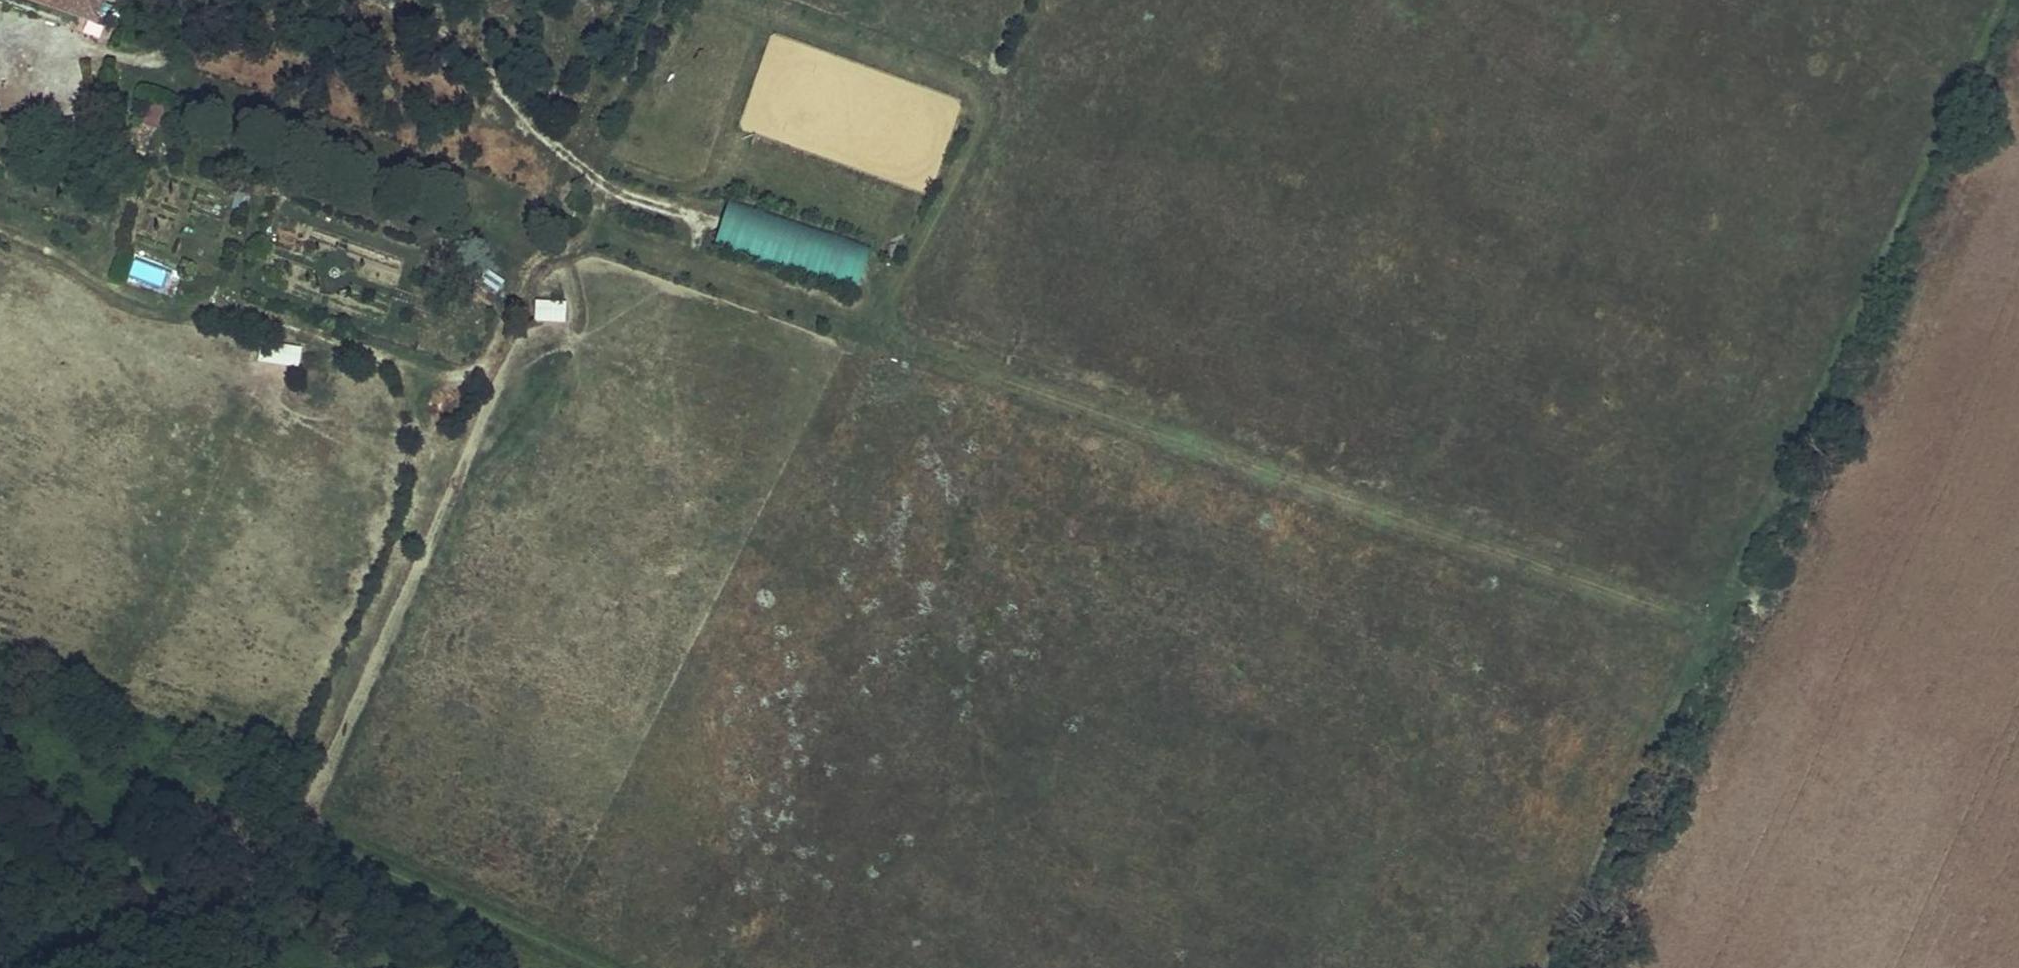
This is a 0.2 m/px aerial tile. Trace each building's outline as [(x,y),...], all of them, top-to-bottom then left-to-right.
[(95,25),(105,0),(25,0),(95,25)] [(776,35),(745,125),(762,131),(771,107),(789,113),(800,83),(793,81),(805,45),(776,35)] [(732,198),(715,245),(856,294),(872,246),(732,198)] [(533,299),(532,321),(564,322),(565,300),(533,299)] [(261,342),(259,362),(298,365),(300,345),(261,342)]
